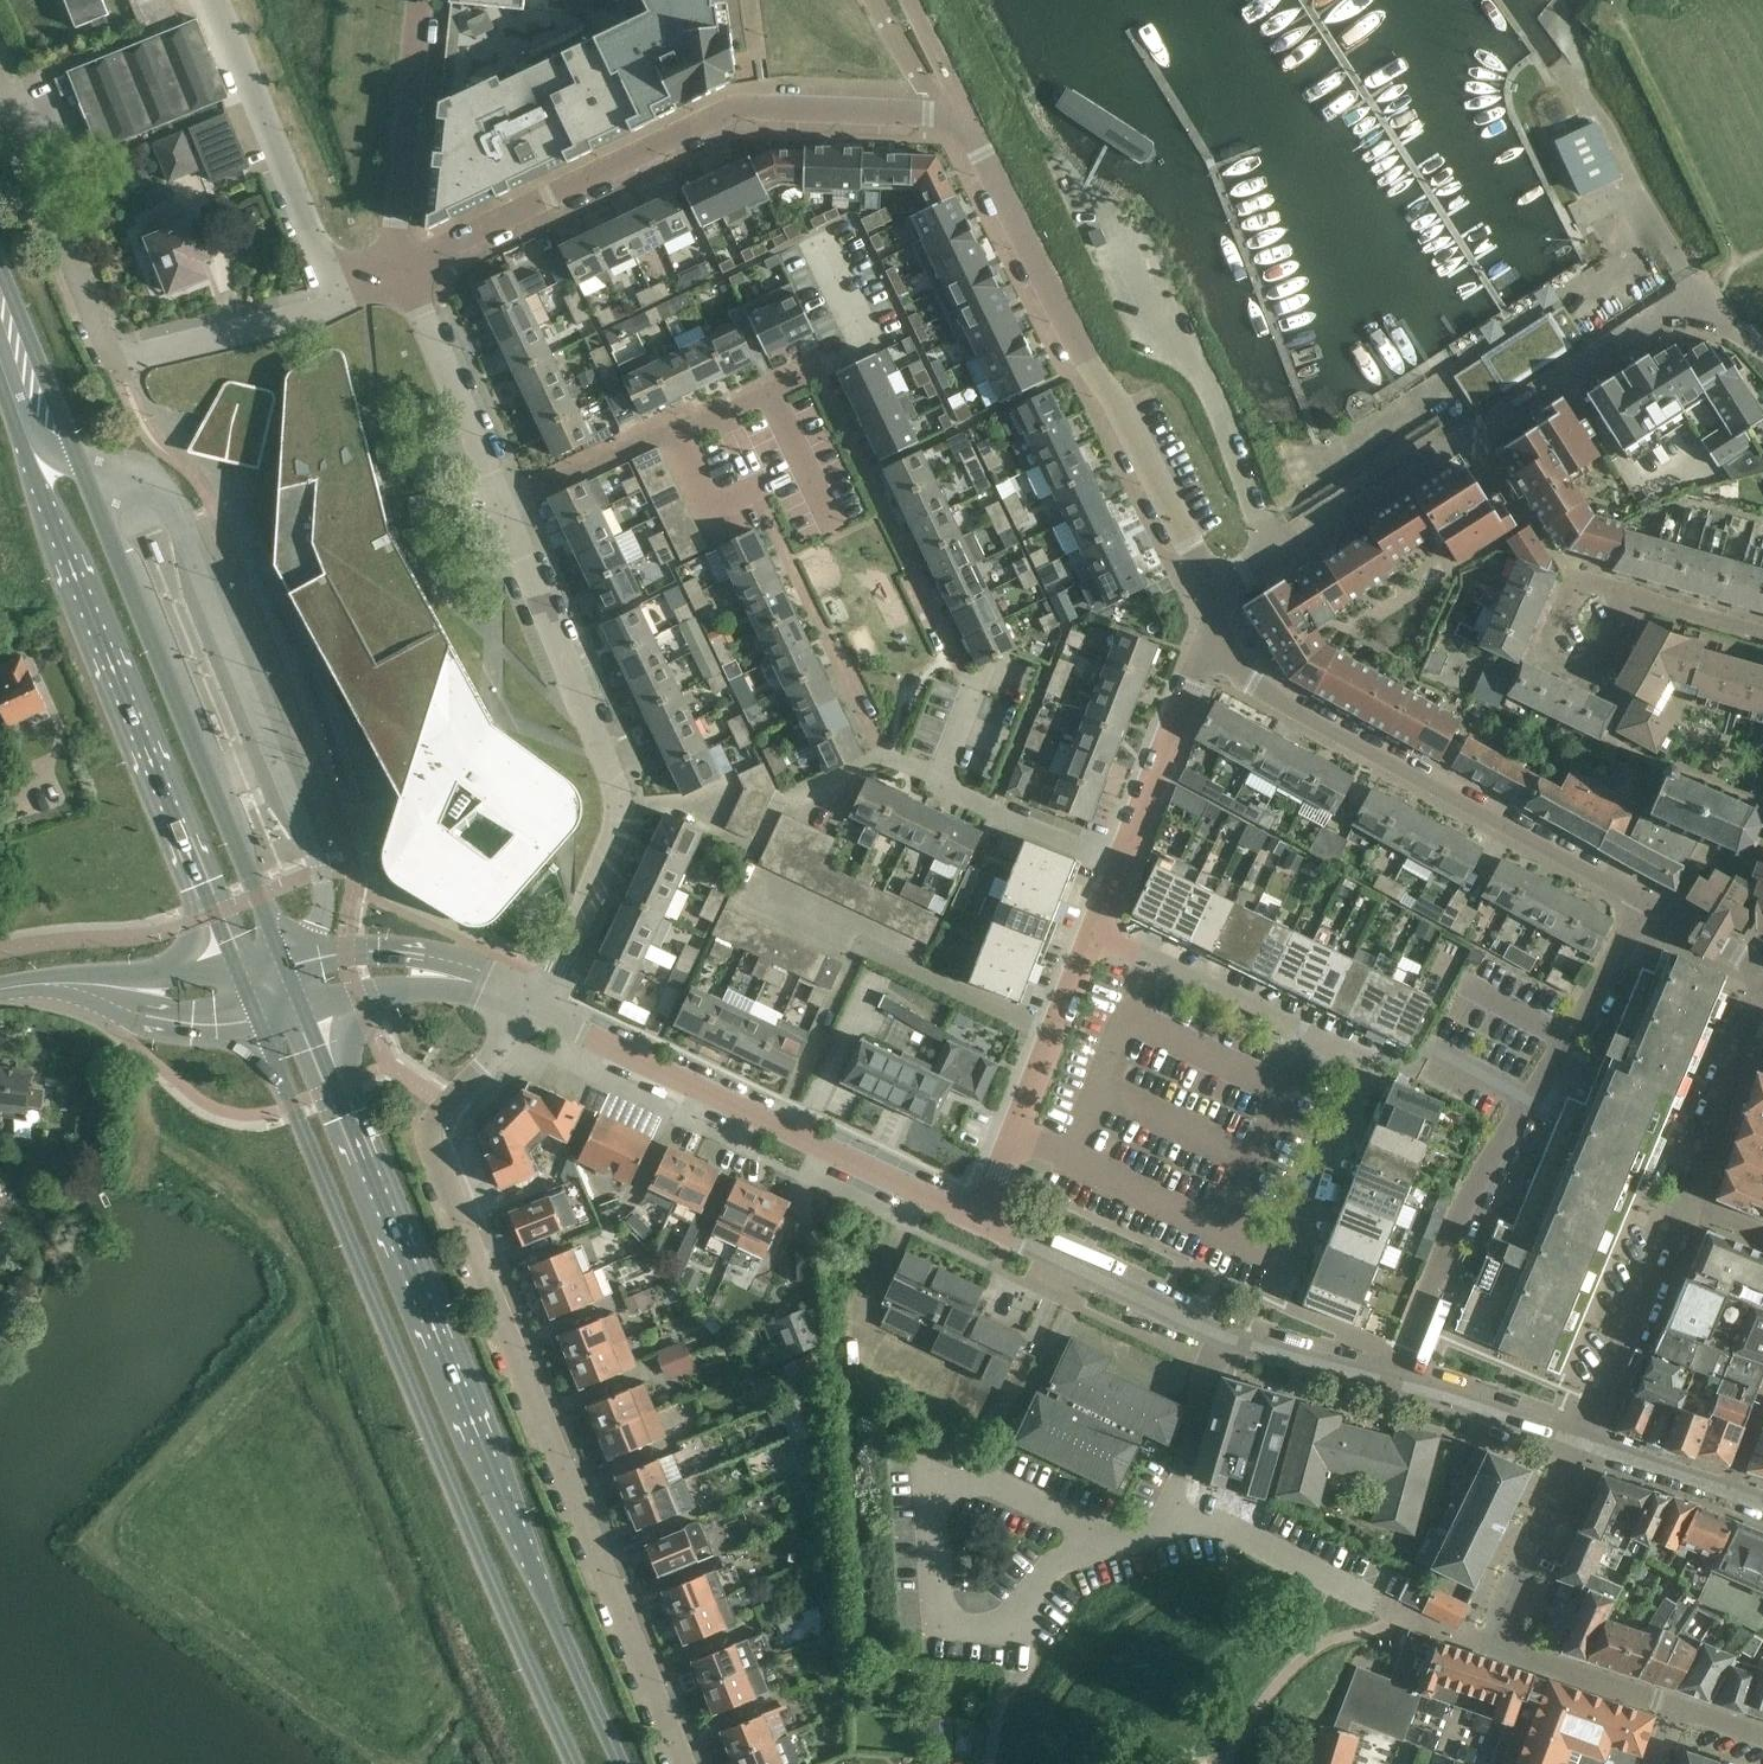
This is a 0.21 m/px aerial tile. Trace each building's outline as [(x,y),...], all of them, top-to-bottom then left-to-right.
[(76,28),(109,15),(103,0),(65,0),(76,28)] [(141,28),(177,14),(171,0),(130,0),(141,28)] [(732,84),(728,76),(737,74),(727,0),(451,0),(427,231),(732,84)] [(197,19),(68,72),(100,151),(230,98),(197,19)] [(1063,107),(1149,168),(1162,150),(1077,88),(1063,107)] [(227,114),(192,129),(214,182),(249,167),(227,114)] [(1592,193),(1622,179),(1595,122),(1554,141),(1580,197),(1592,193)] [(154,144),(169,182),(198,170),(183,132),(154,144)] [(804,186),(803,193),(815,194),(833,194),(834,194),(834,189),(833,189),(835,149),(805,147),(805,152),(806,152),(805,180),(804,180),(804,186)] [(835,149),(833,189),(834,189),(862,190),(862,189),(863,189),(863,182),(862,182),(863,156),(863,154),(864,154),(864,150),(835,149)] [(752,161),(764,186),(765,186),(767,191),(780,185),(804,186),(804,180),(805,180),(806,152),(805,152),(773,151),(752,161)] [(863,156),(862,182),(863,182),(863,189),(889,190),(911,190),(913,156),(865,154),(864,154),(863,154),(863,156)] [(913,156),(911,190),(915,191),(924,210),(930,207),(930,208),(955,196),(937,157),(913,156)] [(750,157),(728,167),(749,211),(749,210),(771,200),(767,192),(767,191),(765,186),(764,186),(752,161),(750,157)] [(717,172),(706,178),(724,216),(723,217),(728,227),(729,226),(746,218),(751,216),(752,215),(749,210),(749,211),(728,167),(717,172)] [(683,189),(701,227),(702,227),(712,222),(723,217),(724,216),(706,178),(683,189)] [(646,206),(664,243),(691,230),(674,193),(646,206)] [(924,210),(906,219),(917,242),(917,243),(966,219),(955,196),(930,208),(930,207),(924,210)] [(636,256),(664,243),(646,206),(619,219),(636,256)] [(156,226),(144,231),(140,235),(138,240),(141,246),(146,249),(152,249),(170,293),(207,277),(201,262),(210,258),(194,221),(186,224),(179,207),(152,218),(156,226)] [(837,208),(824,214),(828,223),(841,217),(837,208)] [(878,211),(870,215),(876,228),(884,224),(878,211)] [(824,214),(811,220),(815,229),(828,223),(824,214)] [(870,215),(861,220),(867,233),(876,228),(870,215)] [(609,269),(636,256),(619,219),(591,232),(609,269)] [(917,242),(911,245),(912,245),(923,268),(978,242),(966,219),(917,243),(917,242)] [(810,231),(806,223),(793,229),(797,237),(810,231)] [(1100,228),(1089,233),(1096,248),(1107,243),(1100,228)] [(609,269),(591,232),(561,247),(579,283),(595,276),(605,284),(613,280),(607,270),(609,269)] [(787,232),(773,239),(777,248),(791,241),(787,232)] [(878,233),(870,238),(876,250),(885,246),(878,233)] [(978,242),(923,268),(934,291),(989,265),(978,242)] [(764,243),(752,250),(756,258),(769,252),(764,243)] [(571,278),(558,251),(546,257),(558,283),(571,278)] [(777,255),(765,261),(769,269),(782,263),(777,255)] [(720,265),(719,265),(721,267),(722,271),(724,274),(736,267),(732,259),(720,265)] [(711,275),(705,262),(678,275),(685,289),(711,275)] [(989,265),(934,291),(945,314),(1000,288),(989,265)] [(894,267),(886,271),(892,283),(900,279),(894,267)] [(475,288),(488,316),(525,299),(548,288),(541,274),(518,285),(511,271),(475,288)] [(742,272),(730,278),(731,282),(732,282),(734,286),(746,281),(742,272)] [(900,279),(892,283),(898,296),(907,292),(900,279)] [(651,287),(658,301),(670,295),(663,281),(651,287)] [(791,284),(768,295),(791,343),(815,332),(791,284)] [(643,308),(658,301),(651,287),(636,295),(643,308)] [(1000,288),(945,314),(956,337),(1011,311),(1000,288)] [(571,311),(584,305),(578,291),(564,298),(571,311)] [(686,293),(660,305),(666,318),(693,306),(686,293)] [(768,295),(744,306),(744,308),(767,355),(791,343),(768,295)] [(538,327),(525,299),(488,316),(502,344),(538,327)] [(591,318),(584,305),(571,311),(577,325),(591,318)] [(651,325),(666,318),(660,305),(645,312),(651,325)] [(596,314),(603,327),(628,314),(624,306),(613,312),(611,307),(596,314)] [(1011,311),(956,337),(967,360),(968,362),(978,357),(978,356),(1022,334),(1011,311)] [(917,313),(908,317),(914,329),(923,325),(917,313)] [(1549,318),(1457,377),(1475,405),(1567,346),(1549,318)] [(631,320),(605,332),(612,345),(637,334),(631,320)] [(709,338),(726,374),(754,361),(737,324),(709,338)] [(923,325),(914,329),(921,343),(929,338),(923,325)] [(552,356),(538,327),(502,344),(516,373),(552,356)] [(1022,334),(978,356),(978,357),(983,367),(989,379),(1033,357),(1022,334)] [(910,336),(901,341),(907,353),(916,349),(910,336)] [(681,351),(698,388),(726,374),(709,338),(681,351)] [(1693,405),(1707,397),(1725,424),(1700,440),(1718,467),(1722,464),(1753,444),(1745,432),(1762,420),(1762,410),(1738,371),(1744,368),(1735,355),(1730,358),(1724,350),(1716,355),(1707,341),(1683,356),(1677,347),(1670,352),(1665,343),(1657,348),(1693,405)] [(597,367),(610,361),(604,347),(590,354),(597,367)] [(286,384),(275,564),(304,617),(403,796),(395,817),(385,848),(385,853),(385,860),(385,864),(388,871),(392,877),(400,884),(449,914),(463,922),(470,925),(479,926),(489,924),(497,919),(501,915),(557,852),(573,834),(575,831),(580,825),(583,815),(584,805),(583,803),(581,795),(576,786),(569,779),(530,750),(496,725),(481,697),(413,573),(391,532),(384,505),(372,461),(346,358),(343,352),(338,349),(333,348),(327,350),(295,369),(291,372),(288,376),(286,382),(286,384)] [(1657,429),(1693,405),(1657,348),(1621,372),(1624,377),(1657,429)] [(670,401),(698,388),(681,351),(653,364),(670,401)] [(642,414),(670,401),(653,364),(647,352),(619,366),(642,414)] [(872,356),(838,372),(848,394),(886,376),(876,354),(874,355),(872,356)] [(516,373),(528,400),(565,382),(552,356),(516,373)] [(1033,357),(989,379),(1001,403),(1045,382),(1033,357)] [(939,359),(931,363),(937,375),(945,371),(939,359)] [(610,361),(597,367),(604,381),(617,375),(610,361)] [(931,380),(925,368),(917,372),(922,384),(931,380)] [(945,371),(937,375),(943,389),(952,385),(945,371)] [(886,376),(848,394),(859,416),(897,398),(897,397),(886,376)] [(1623,451),(1657,429),(1624,377),(1617,381),(1613,376),(1586,394),(1623,451)] [(932,381),(923,385),(930,398),(938,394),(932,381)] [(528,400),(542,428),(578,410),(565,382),(528,400)] [(638,416),(624,388),(606,397),(619,425),(638,416)] [(1014,409),(1027,437),(1064,419),(1050,391),(1014,409)] [(897,398),(859,416),(869,438),(907,419),(908,421),(919,416),(907,392),(897,397),(897,398)] [(192,454),(231,463),(234,428),(241,404),(218,396),(190,448),(189,452),(192,454)] [(1560,464),(1568,476),(1599,456),(1588,438),(1595,434),(1586,419),(1578,423),(1562,397),(1529,418),(1535,427),(1560,464)] [(967,417),(960,405),(952,409),(958,421),(967,417)] [(592,439),(578,410),(542,428),(555,456),(592,439)] [(951,424),(945,412),(937,416),(943,428),(951,424)] [(907,419),(869,438),(880,461),(919,443),(908,421),(907,419)] [(1040,465),(1077,447),(1064,419),(1027,437),(1040,465)] [(1503,460),(1522,490),(1560,464),(1535,427),(1504,447),(1510,456),(1503,460)] [(965,466),(979,459),(966,433),(958,437),(964,450),(959,453),(965,466)] [(983,458),(997,452),(990,438),(977,444),(983,458)] [(1753,444),(1722,464),(1731,479),(1762,471),(1762,460),(1753,444)] [(633,459),(639,473),(666,460),(659,446),(633,459)] [(1054,492),(1090,475),(1077,447),(1040,465),(1054,492)] [(898,498),(935,480),(921,452),(885,469),(898,498)] [(1003,465),(997,452),(983,458),(989,471),(1003,465)] [(986,473),(979,459),(965,466),(972,480),(986,473)] [(666,460),(639,473),(645,485),(672,472),(666,460)] [(1563,553),(1569,549),(1593,515),(1568,476),(1560,464),(1522,490),(1563,553)] [(1380,524),(1370,531),(1371,532),(1373,531),(1392,561),(1401,555),(1418,544),(1435,533),(1438,531),(1457,561),(1516,524),(1496,492),(1487,498),(1466,467),(1457,472),(1453,466),(1428,483),(1411,494),(1393,505),(1376,516),(1375,517),(1380,524)] [(672,472),(645,485),(651,497),(678,485),(672,472)] [(1067,520),(1104,503),(1090,475),(1054,492),(1067,520)] [(622,483),(629,496),(642,489),(635,476),(622,483)] [(912,526),(948,508),(935,480),(898,498),(912,526)] [(564,527),(600,509),(587,481),(550,499),(564,527)] [(678,485),(651,497),(657,510),(684,497),(678,485)] [(649,503),(642,489),(629,496),(635,510),(649,503)] [(1010,513),(1024,507),(1017,493),(1003,499),(1010,513)] [(684,497),(657,510),(663,522),(690,510),(684,497)] [(992,521),(1005,514),(999,501),(985,507),(992,521)] [(1081,548),(1117,530),(1104,503),(1067,520),(1081,548)] [(1024,507),(1010,513),(1016,526),(1030,519),(1024,507)] [(925,553),(962,536),(948,508),(912,526),(925,553)] [(577,555),(614,537),(600,509),(564,527),(577,555)] [(669,535),(696,522),(690,510),(663,522),(669,535)] [(1005,514),(992,521),(998,534),(1012,528),(1005,514)] [(1593,515),(1569,549),(1615,562),(1625,530),(1626,525),(1593,515)] [(1665,584),(1676,545),(1681,525),(1664,520),(1659,540),(1625,530),(1615,562),(1613,569),(1665,584)] [(675,548),(702,535),(696,522),(669,535),(675,548)] [(1518,558),(1517,558),(1547,571),(1551,562),(1528,526),(1507,539),(1520,559),(1518,558)] [(1710,596),(1721,558),(1728,532),(1705,526),(1698,551),(1676,545),(1665,584),(1710,596)] [(975,564),(986,558),(973,530),(962,536),(925,553),(939,581),(975,564)] [(1094,576),(1131,558),(1117,530),(1081,548),(1094,576)] [(732,577),(769,559),(755,531),(719,548),(732,577)] [(1284,580),(1244,606),(1290,678),(1314,691),(1336,650),(1325,645),(1315,629),(1337,616),(1333,611),(1398,570),(1392,561),(1373,531),(1371,532),(1370,531),(1288,585),(1284,580)] [(656,552),(669,545),(663,532),(649,539),(656,552)] [(702,535),(675,548),(682,561),(708,548),(702,535)] [(628,566),(614,537),(577,555),(591,584),(628,566)] [(669,545),(656,552),(662,565),(676,558),(669,545)] [(1760,570),(1762,559),(1762,549),(1749,545),(1743,565),(1721,558),(1710,596),(1749,608),(1760,570)] [(1043,548),(1030,555),(1037,568),(1050,561),(1043,548)] [(1019,577),(1033,570),(1026,557),(1013,563),(1019,577)] [(975,564),(939,581),(952,609),(988,591),(1000,586),(986,558),(975,564)] [(1144,587),(1131,558),(1094,576),(1108,604),(1144,587)] [(1556,575),(1547,571),(1517,558),(1506,585),(1544,601),(1556,575)] [(782,587),(769,559),(732,577),(746,604),(782,587)] [(1053,561),(1037,569),(1046,586),(1062,577),(1053,561)] [(641,593),(628,566),(591,584),(604,611),(641,593)] [(1039,583),(1033,570),(1019,577),(1025,590),(1039,583)] [(1749,608),(1762,612),(1762,571),(1760,570),(1749,608)] [(690,597),(703,590),(697,576),(683,583),(690,597)] [(1494,611),(1532,628),(1544,601),(1506,585),(1502,592),(1487,585),(1478,604),(1494,611)] [(796,614),(782,587),(746,604),(759,632),(796,614)] [(710,603),(703,590),(690,597),(696,610),(710,603)] [(965,637),(1002,619),(988,591),(952,609),(965,637)] [(681,623),(694,617),(687,604),(674,610),(681,623)] [(1063,624),(1077,617),(1071,604),(1057,610),(1063,624)] [(603,626),(617,654),(653,637),(640,608),(603,626)] [(1532,628),(1494,611),(1484,634),(1460,622),(1455,634),(1518,662),(1532,628)] [(1046,632),(1059,626),(1053,612),(1039,618),(1046,632)] [(809,642),(796,614),(759,632),(772,660),(809,642)] [(692,652),(709,644),(695,616),(694,617),(681,623),(679,624),(692,652)] [(1016,648),(1002,619),(965,637),(979,665),(1016,648)] [(1668,631),(1649,621),(1630,657),(1669,679),(1692,685),(1702,649),(1704,642),(1668,631)] [(1086,634),(1072,628),(1066,642),(1080,648),(1086,634)] [(1108,660),(1146,675),(1158,646),(1120,631),(1108,660)] [(710,639),(716,653),(730,646),(723,633),(710,639)] [(653,637),(617,654),(630,682),(667,664),(653,637)] [(786,688),(822,670),(809,642),(772,660),(786,688)] [(706,679),(708,678),(721,672),(722,671),(709,644),(692,652),(706,679)] [(736,659),(730,646),(716,653),(723,666),(736,659)] [(1760,659),(1758,665),(1702,649),(1692,685),(1699,687),(1697,695),(1762,714),(1762,660),(1760,659)] [(1314,691),(1339,704),(1361,664),(1336,650),(1314,691)] [(1636,696),(1632,702),(1651,712),(1669,679),(1630,657),(1615,684),(1636,696)] [(1,727),(8,724),(25,716),(24,714),(45,704),(31,673),(29,674),(22,658),(0,668),(7,683),(0,687),(0,724),(1,727)] [(1060,658),(1054,672),(1068,678),(1074,664),(1060,658)] [(1146,675),(1108,660),(1097,689),(1134,704),(1146,675)] [(1531,705),(1546,673),(1523,662),(1508,694),(1531,705)] [(644,710),(680,692),(667,664),(630,682),(644,710)] [(1339,704),(1364,718),(1386,678),(1361,664),(1339,704)] [(799,715),(836,698),(822,670),(786,688),(799,715)] [(1483,670),(1473,695),(1498,706),(1509,681),(1483,670)] [(728,686),(721,672),(708,678),(715,692),(728,686)] [(1068,678),(1054,672),(1046,692),(1060,698),(1068,678)] [(1569,684),(1546,673),(1531,705),(1554,716),(1569,684)] [(1364,718),(1389,731),(1411,691),(1386,678),(1364,718)] [(1592,695),(1569,684),(1554,716),(1575,726),(1573,730),(1575,731),(1592,695)] [(736,694),(743,708),(757,702),(750,688),(736,694)] [(1134,704),(1097,689),(1085,718),(1123,733),(1134,704)] [(1436,705),(1411,691),(1389,731),(1414,745),(1436,705)] [(657,738),(694,720),(680,692),(644,710),(657,738)] [(1592,695),(1575,731),(1583,735),(1585,731),(1599,738),(1615,706),(1592,695)] [(812,743),(849,726),(836,698),(799,715),(812,743)] [(763,716),(757,702),(743,708),(750,722),(763,716)] [(1672,724),(1651,712),(1632,702),(1617,730),(1656,752),(1672,724)] [(1197,738),(1225,753),(1244,718),(1217,703),(1197,738)] [(1414,745),(1440,759),(1451,738),(1462,719),(1436,705),(1414,745)] [(734,735),(747,728),(741,714),(727,721),(734,735)] [(1037,715),(1032,729),(1046,735),(1051,720),(1037,715)] [(1123,733),(1085,718),(1074,746),(1112,761),(1123,733)] [(1225,753),(1252,768),(1271,733),(1244,718),(1225,753)] [(670,765),(707,748),(694,720),(657,738),(670,765)] [(812,743),(792,753),(798,766),(819,756),(826,772),(863,754),(849,726),(812,743)] [(747,728),(734,735),(741,748),(754,742),(747,728)] [(1046,735),(1032,729),(1026,743),(1040,749),(1046,735)] [(1271,733),(1252,768),(1279,783),(1298,747),(1271,733)] [(1463,745),(1451,738),(1440,759),(1490,786),(1504,757),(1467,737),(1463,745)] [(763,750),(770,764),(783,757),(777,744),(763,750)] [(1100,790),(1112,761),(1074,746),(1063,775),(1100,790)] [(1325,762),(1298,747),(1279,783),(1306,798),(1325,762)] [(721,776),(707,748),(670,765),(684,794),(721,776)] [(783,757),(770,764),(776,777),(790,771),(783,757)] [(1608,785),(1579,769),(1570,763),(1557,786),(1504,757),(1490,786),(1491,787),(1492,786),(1526,804),(1525,806),(1612,854),(1623,835),(1637,800),(1648,777),(1620,762),(1608,785)] [(745,788),(776,788),(764,762),(738,775),(745,788)] [(1353,777),(1325,762),(1306,798),(1333,813),(1353,777)] [(1612,854),(1674,887),(1681,867),(1685,869),(1699,841),(1702,842),(1705,837),(1734,849),(1734,855),(1739,855),(1739,849),(1749,844),(1755,847),(1756,842),(1752,840),(1759,827),(1762,827),(1762,823),(1758,822),(1755,811),(1759,807),(1756,803),(1751,807),(1678,775),(1678,773),(1675,764),(1673,763),(1672,765),(1671,764),(1665,767),(1662,773),(1665,778),(1649,815),(1651,816),(1649,819),(1641,815),(1629,838),(1623,835),(1612,854)] [(1179,781),(1204,794),(1212,781),(1187,767),(1179,781)] [(1100,790),(1063,775),(1051,804),(1089,819),(1100,790)] [(870,849),(897,792),(869,779),(852,816),(867,823),(858,843),(870,849)] [(1225,788),(1212,781),(1204,794),(1218,802),(1225,788)] [(1210,803),(1177,784),(1171,801),(1201,818),(1210,803)] [(739,801),(764,813),(776,788),(745,788),(739,801)] [(1381,839),(1401,804),(1373,789),(1354,824),(1381,839)] [(880,829),(908,842),(925,805),(897,792),(880,829)] [(739,801),(733,814),(758,826),(764,813),(739,801)] [(1257,823),(1264,809),(1251,802),(1243,816),(1257,823)] [(1401,804),(1381,839),(1408,854),(1428,818),(1401,804)] [(908,842),(936,855),(953,819),(925,805),(908,842)] [(1277,817),(1264,809),(1257,823),(1270,830),(1277,817)] [(785,844),(796,819),(783,812),(771,838),(785,844)] [(653,842),(690,859),(703,831),(667,814),(653,842)] [(752,840),(758,826),(733,814),(726,828),(752,840)] [(1428,818),(1408,854),(1435,869),(1455,833),(1428,818)] [(810,825),(796,819),(785,844),(798,851),(810,825)] [(981,832),(953,819),(936,855),(964,869),(981,832)] [(822,831),(810,825),(798,851),(810,857),(822,831)] [(1247,825),(1239,844),(1259,853),(1268,835),(1247,825)] [(1309,851),(1322,858),(1335,833),(1322,826),(1309,851)] [(836,838),(822,831),(810,857),(823,863),(824,863),(836,838)] [(1349,840),(1335,833),(1322,858),(1335,865),(1349,840)] [(1482,848),(1455,833),(1435,869),(1463,884),(1482,848)] [(759,864),(772,870),(785,844),(771,838),(759,864)] [(1017,860),(1068,880),(1076,859),(1025,839),(1017,860)] [(690,859),(653,842),(640,870),(677,887),(690,859)] [(785,844),(772,870),(785,877),(798,851),(785,844)] [(746,852),(733,846),(726,860),(740,866),(746,852)] [(785,877),(798,883),(810,857),(798,851),(785,877)] [(810,857),(798,883),(811,889),(823,863),(810,857)] [(1483,895),(1511,910),(1530,875),(1503,859),(1483,895)] [(1068,880),(1017,860),(1009,880),(1060,900),(1068,880)] [(879,867),(865,861),(858,874),(872,881),(879,867)] [(1758,861),(1753,876),(1759,878),(1753,894),(1759,898),(1754,906),(1755,928),(1762,933),(1762,862),(1758,861)] [(811,889),(824,895),(836,869),(824,863),(823,863),(811,889)] [(1132,913),(1152,923),(1176,873),(1156,864),(1132,913)] [(824,895),(837,901),(849,875),(836,869),(824,895)] [(1698,876),(1686,897),(1713,913),(1691,950),(1713,959),(1734,925),(1741,929),(1747,919),(1747,909),(1737,904),(1739,897),(1747,896),(1746,881),(1736,874),(1732,880),(1714,869),(1706,881),(1698,876)] [(663,916),(677,887),(640,870),(627,898),(663,916)] [(1222,880),(1202,870),(1196,883),(1172,932),(1192,942),(1215,892),(1222,880)] [(1172,932),(1196,883),(1176,873),(1152,923),(1172,932)] [(1387,894),(1394,880),(1381,873),(1373,887),(1387,894)] [(862,881),(849,875),(837,901),(849,907),(862,881)] [(1538,925),(1558,889),(1530,875),(1511,910),(1538,925)] [(1060,900),(1009,880),(1001,900),(1052,920),(1060,900)] [(1407,888),(1394,880),(1387,894),(1400,901),(1407,888)] [(849,907),(862,913),(875,887),(862,881),(849,907)] [(914,901),(921,887),(907,881),(900,894),(914,901)] [(862,913),(875,919),(887,893),(875,887),(862,913)] [(921,887),(914,901),(928,907),(935,894),(921,887)] [(713,888),(706,902),(720,908),(727,894),(713,888)] [(1565,940),(1585,904),(1558,889),(1538,925),(1565,940)] [(1235,902),(1215,892),(1192,942),(1211,951),(1235,902)] [(900,899),(887,893),(875,919),(888,925),(900,899)] [(1052,920),(1001,900),(988,895),(980,916),(993,921),(1044,941),(1052,920)] [(1438,922),(1451,929),(1465,904),(1452,897),(1438,922)] [(663,916),(627,898),(614,926),(651,943),(663,916)] [(888,925),(901,931),(913,905),(900,899),(888,925)] [(720,908),(706,902),(700,915),(714,922),(720,908)] [(1255,911),(1235,902),(1211,951),(1231,961),(1255,911)] [(1478,911),(1465,904),(1451,929),(1465,936),(1478,911)] [(1612,919),(1585,904),(1565,940),(1593,955),(1612,919)] [(901,931),(914,937),(926,911),(913,905),(901,931)] [(726,940),(739,914),(725,907),(713,934),(726,940)] [(940,918),(926,911),(914,937),(927,944),(940,918)] [(1274,921),(1255,911),(1231,961),(1251,970),(1274,921)] [(739,914),(726,940),(739,947),(752,920),(739,914)] [(739,947),(752,953),(765,926),(752,920),(739,947)] [(1044,941),(993,921),(985,941),(1036,961),(1044,941)] [(1274,921),(1251,970),(1270,980),(1294,930),(1274,921)] [(651,943),(614,926),(601,954),(638,971),(651,943)] [(752,953),(761,957),(765,959),(778,932),(765,926),(752,953)] [(1314,940),(1294,930),(1270,980),(1290,989),(1314,940)] [(778,965),(791,938),(778,932),(765,959),(774,963),(778,965)] [(791,971),(804,944),(791,938),(778,965),(791,971)] [(1290,989),(1310,998),(1333,949),(1314,940),(1290,989)] [(730,947),(717,941),(710,954),(724,961),(730,947)] [(1036,961),(985,941),(977,961),(1028,981),(1036,961)] [(687,943),(680,957),(694,964),(701,950),(687,943)] [(804,944),(791,971),(804,977),(816,950),(804,944)] [(1516,964),(1523,951),(1510,944),(1503,957),(1516,964)] [(1479,966),(1486,953),(1474,947),(1467,959),(1479,966)] [(1333,949),(1310,998),(1329,1008),(1353,958),(1333,949)] [(817,983),(829,957),(816,950),(804,977),(817,983)] [(1499,1223),(1493,1236),(1492,1235),(1486,1250),(1489,1251),(1455,1330),(1546,1368),(1663,1090),(1675,1095),(1725,975),(1664,950),(1654,972),(1642,967),(1585,1103),(1568,1096),(1512,1229),(1499,1223)] [(1537,958),(1523,951),(1516,964),(1529,972),(1537,958)] [(638,971),(601,954),(587,982),(629,1002),(633,1000),(645,975),(638,971)] [(694,964),(680,957),(668,983),(682,990),(694,964)] [(766,981),(772,967),(774,963),(765,959),(761,957),(752,974),(766,981)] [(829,957),(817,983),(831,990),(843,963),(829,957)] [(1329,1008),(1349,1017),(1373,968),(1353,958),(1329,1008)] [(1028,981),(977,961),(969,982),(1020,1002),(1028,981)] [(772,967),(766,981),(780,987),(786,974),(772,967)] [(1373,968),(1349,1017),(1369,1027),(1397,967),(1392,977),(1373,968)] [(1417,976),(1397,967),(1369,1027),(1388,1036),(1412,987),(1417,976)] [(1553,967),(1546,981),(1571,994),(1578,981),(1553,967)] [(655,1010),(669,1017),(681,991),(667,985),(655,1010)] [(822,1007),(828,993),(815,987),(808,1001),(822,1007)] [(1412,987),(1388,1036),(1408,1046),(1432,997),(1412,987)] [(705,1038),(722,1001),(694,988),(676,1024),(705,1038)] [(733,1051),(750,1014),(722,1001),(705,1038),(733,1051)] [(959,1011),(954,1023),(967,1029),(972,1017),(959,1011)] [(778,1027),(750,1014),(733,1051),(760,1064),(778,1027)] [(782,1019),(778,1027),(760,1064),(789,1077),(810,1032),(782,1019)] [(933,1072),(862,1038),(841,1082),(933,1126),(951,1088),(954,1081),(933,1072)] [(999,1064),(948,1040),(933,1072),(954,1081),(951,1088),(981,1102),(999,1064)] [(31,1078),(32,1072),(0,1069),(0,1106),(41,1111),(45,1080),(31,1078)] [(1762,1072),(1758,1071),(1717,1200),(1762,1220),(1762,1069),(1762,1072)] [(1400,1072),(1396,1082),(1406,1086),(1410,1077),(1400,1072)] [(1386,1102),(1436,1123),(1445,1102),(1406,1086),(1396,1082),(1394,1081),(1386,1102)] [(583,1106),(553,1092),(548,1102),(525,1091),(489,1128),(498,1152),(488,1156),(500,1187),(535,1173),(524,1146),(541,1127),(567,1139),(583,1106)] [(1386,1102),(1377,1122),(1428,1143),(1436,1123),(1386,1102)] [(605,1171),(626,1127),(600,1114),(579,1158),(605,1171)] [(1434,1145),(1428,1143),(1377,1122),(1369,1142),(1420,1163),(1426,1148),(1432,1151),(1434,1145)] [(626,1127),(605,1171),(631,1183),(652,1139),(626,1127)] [(1420,1163),(1369,1142),(1361,1162),(1412,1183),(1420,1163)] [(677,1197),(695,1159),(669,1147),(651,1185),(677,1197)] [(568,1155),(561,1176),(564,1183),(581,1177),(572,1154),(568,1155)] [(721,1171),(695,1159),(677,1197),(703,1209),(721,1171)] [(1412,1183),(1361,1162),(1353,1183),(1403,1203),(1412,1183)] [(720,1217),(705,1248),(731,1260),(764,1191),(738,1179),(728,1201),(720,1217)] [(1403,1203),(1353,1183),(1344,1203),(1395,1224),(1403,1203)] [(548,1190),(551,1198),(511,1214),(523,1243),(577,1221),(562,1184),(548,1190)] [(789,1204),(764,1191),(731,1260),(749,1268),(754,1258),(762,1262),(789,1204)] [(1430,1255),(1447,1197),(1436,1194),(1419,1251),(1430,1255)] [(1407,1229),(1395,1224),(1344,1203),(1336,1223),(1399,1248),(1407,1229)] [(634,1213),(626,1221),(639,1233),(647,1224),(634,1213)] [(1387,1244),(1336,1223),(1328,1243),(1379,1264),(1387,1244)] [(1687,1278),(1762,1309),(1762,1252),(1707,1229),(1687,1278)] [(1379,1264),(1328,1243),(1320,1263),(1370,1284),(1379,1264)] [(543,1291),(603,1267),(602,1266),(582,1275),(571,1249),(532,1265),(543,1291)] [(679,1251),(674,1262),(685,1268),(691,1256),(679,1251)] [(985,1288),(906,1251),(881,1304),(889,1307),(880,1325),(983,1374),(981,1378),(1001,1387),(1024,1338),(980,1318),(983,1311),(976,1307),(985,1288)] [(1370,1284),(1320,1263),(1311,1284),(1362,1304),(1370,1284)] [(603,1267),(543,1291),(554,1317),(613,1293),(603,1267)] [(689,1267),(682,1282),(694,1294),(703,1273),(689,1267)] [(1663,1331),(1762,1363),(1762,1309),(1687,1278),(1686,1277),(1663,1331)] [(1354,1325),(1362,1304),(1311,1284),(1303,1304),(1354,1325)] [(821,1343),(807,1308),(774,1321),(788,1356),(821,1343)] [(571,1361),(626,1339),(616,1313),(561,1335),(571,1361)] [(1695,1367),(1709,1373),(1723,1378),(1718,1392),(1720,1393),(1752,1405),(1762,1376),(1762,1363),(1663,1331),(1654,1351),(1690,1365),(1695,1367)] [(1171,1443),(1186,1408),(1187,1406),(1104,1370),(1111,1356),(1072,1338),(1049,1388),(1050,1388),(1046,1397),(1038,1393),(1015,1441),(1117,1489),(1145,1432),(1171,1443)] [(637,1365),(626,1339),(571,1361),(582,1388),(637,1365)] [(656,1349),(667,1378),(694,1368),(683,1339),(656,1349)] [(1658,1404),(1681,1411),(1682,1409),(1695,1367),(1690,1365),(1654,1351),(1634,1396),(1658,1404)] [(1294,1398),(1235,1380),(1223,1377),(1194,1476),(1201,1479),(1264,1497),(1294,1398)] [(600,1431),(656,1409),(645,1383),(589,1405),(600,1431)] [(787,1419),(794,1437),(795,1441),(818,1432),(829,1428),(812,1386),(776,1401),(784,1420),(787,1419)] [(1710,1419),(1695,1455),(1729,1466),(1752,1405),(1733,1399),(1717,1393),(1711,1411),(1710,1413),(1712,1414),(1710,1419)] [(1643,1439),(1658,1404),(1634,1396),(1619,1430),(1643,1439)] [(1439,1436),(1398,1425),(1395,1437),(1340,1423),(1342,1414),(1301,1403),(1293,1433),(1277,1498),(1319,1508),(1328,1470),(1383,1484),(1374,1524),(1415,1534),(1439,1436)] [(1664,1447),(1681,1411),(1658,1404),(1643,1439),(1664,1447)] [(656,1409),(600,1431),(611,1458),(666,1435),(656,1409)] [(1695,1455),(1710,1419),(1682,1409),(1681,1411),(1664,1447),(1695,1457),(1695,1455)] [(1746,1472),(1762,1478),(1762,1429),(1746,1472)] [(831,1463),(818,1432),(795,1441),(794,1437),(788,1439),(802,1475),(831,1463)] [(1532,1470),(1477,1446),(1456,1489),(1467,1495),(1447,1536),(1429,1527),(1414,1558),(1475,1588),(1532,1470)] [(629,1502),(683,1480),(672,1453),(618,1475),(629,1502)] [(1650,1489),(1603,1474),(1575,1537),(1604,1546),(1606,1546),(1608,1542),(1625,1550),(1650,1489)] [(683,1480),(629,1502),(640,1528),(694,1506),(683,1480)] [(1670,1496),(1650,1489),(1625,1550),(1623,1553),(1636,1559),(1637,1557),(1643,1558),(1645,1553),(1670,1496)] [(1698,1505),(1670,1496),(1645,1553),(1668,1564),(1674,1551),(1679,1553),(1684,1545),(1698,1505)] [(1679,1553),(1714,1571),(1717,1560),(1734,1521),(1698,1505),(1684,1545),(1679,1553)] [(658,1573),(712,1551),(701,1524),(700,1522),(697,1521),(694,1521),(691,1522),(689,1523),(688,1524),(687,1525),(686,1529),(686,1530),(647,1546),(658,1573)] [(1714,1571),(1704,1601),(1727,1614),(1759,1632),(1762,1623),(1762,1532),(1734,1521),(1717,1560),(1714,1571)] [(1592,1581),(1593,1579),(1604,1546),(1575,1537),(1561,1570),(1592,1581)] [(676,1617),(727,1596),(726,1595),(726,1596),(715,1570),(665,1590),(676,1617)] [(1586,1599),(1612,1609),(1624,1588),(1593,1579),(1592,1581),(1561,1570),(1555,1584),(1579,1593),(1586,1599)] [(1436,1591),(1424,1585),(1424,1578),(1409,1578),(1400,1598),(1426,1611),(1457,1626),(1467,1605),(1436,1591)] [(737,1622),(727,1596),(676,1617),(687,1643),(737,1622)] [(1612,1609),(1586,1599),(1563,1652),(1588,1660),(1610,1621),(1605,1620),(1612,1609)] [(1702,1603),(1697,1610),(1715,1620),(1720,1613),(1702,1603)] [(792,1615),(777,1622),(783,1633),(797,1627),(792,1615)] [(1616,1669),(1641,1631),(1610,1621),(1588,1660),(1616,1669)] [(1705,1644),(1701,1650),(1675,1687),(1711,1701),(1736,1659),(1742,1651),(1749,1643),(1756,1635),(1741,1626),(1720,1654),(1705,1644)] [(1358,1667),(1335,1727),(1347,1731),(1351,1720),(1403,1740),(1421,1692),(1439,1642),(1410,1631),(1392,1680),(1358,1667)] [(1638,1676),(1662,1638),(1641,1631),(1616,1669),(1638,1676)] [(1662,1638),(1638,1676),(1654,1682),(1683,1641),(1666,1632),(1662,1638)] [(1762,1640),(1756,1635),(1749,1643),(1758,1648),(1762,1640)] [(705,1687),(757,1666),(746,1639),(694,1660),(705,1687)] [(1490,1763),(1637,1763),(1655,1715),(1439,1641),(1439,1642),(1421,1692),(1506,1724),(1490,1763)] [(1675,1687),(1701,1650),(1683,1641),(1654,1682),(1675,1689),(1675,1687)] [(1749,1643),(1742,1651),(1753,1657),(1758,1648),(1749,1643)] [(1711,1701),(1762,1717),(1762,1667),(1758,1666),(1757,1666),(1736,1659),(1711,1701)] [(757,1666),(705,1687),(716,1713),(768,1692),(757,1666)] [(734,1757),(786,1736),(785,1735),(775,1709),(723,1730),(734,1757)] [(1347,1731),(1335,1727),(1322,1724),(1310,1763),(1352,1763),(1360,1735),(1347,1731)] [(734,1757),(737,1763),(792,1763),(796,1762),(801,1760),(789,1733),(785,1735),(786,1736),(734,1757)] [(1687,1751),(1682,1763),(1726,1763),(1687,1751)]
